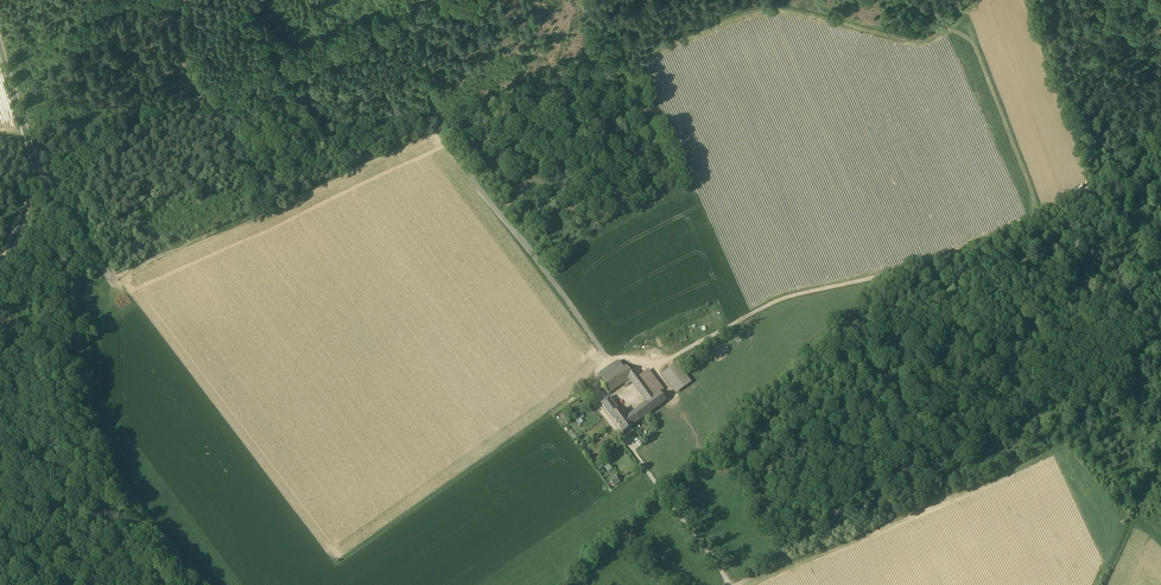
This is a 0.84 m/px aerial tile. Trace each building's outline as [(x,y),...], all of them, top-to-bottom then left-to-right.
[(657,302),(652,293),(644,298),(649,307),(657,302)] [(619,363),(601,374),(604,380),(622,368),(619,363)] [(635,371),(630,363),(625,366),(631,374),(635,371)] [(675,394),(690,384),(677,365),(662,376),(675,394)] [(604,380),(601,382),(609,395),(630,380),(633,378),(631,374),(625,366),(622,368),(604,380)] [(648,371),(639,378),(653,398),(660,393),(663,391),(648,371)] [(639,378),(637,375),(633,378),(630,380),(646,401),(647,403),(653,398),(639,378)] [(646,404),(626,418),(632,427),(666,402),(660,393),(653,398),(647,403),(646,404)] [(619,412),(610,400),(607,399),(601,404),(611,417),(619,412)] [(626,418),(624,420),(621,416),(622,416),(624,415),(620,411),(619,412),(611,417),(623,434),(632,427),(626,418)] [(604,467),(608,472),(612,469),(608,464),(604,467)] [(615,477),(610,481),(614,486),(619,482),(615,477)]
